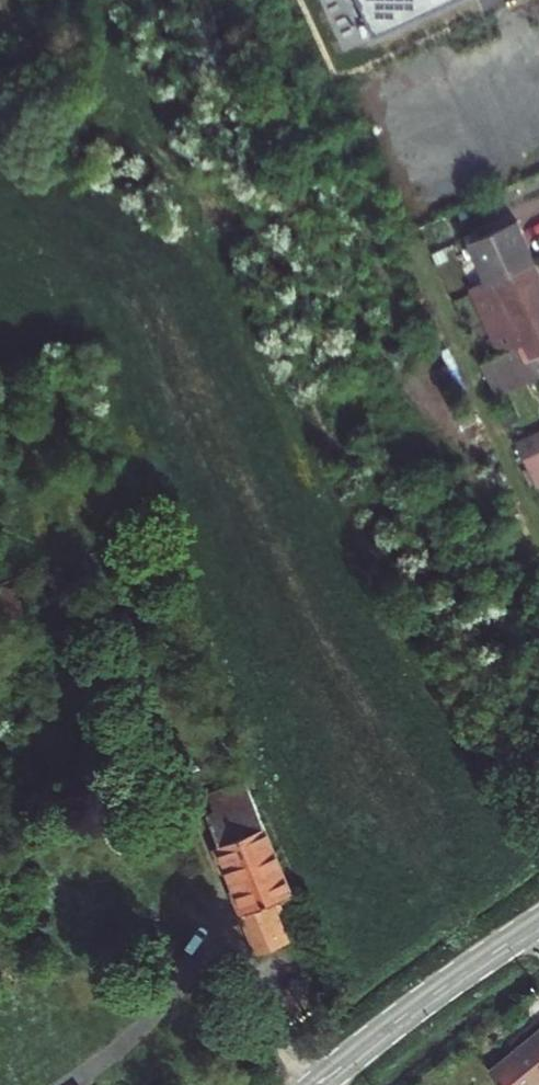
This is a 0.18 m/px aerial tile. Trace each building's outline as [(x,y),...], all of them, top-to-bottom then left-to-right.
[(370,36),(451,0),(354,0),(370,36)] [(464,243),(511,347),(517,358),(538,348),(538,291),(525,262),(529,260),(511,221),(464,243)] [(511,347),(474,364),(488,394),(535,372),(527,354),(517,358),(511,347)] [(515,444),(519,453),(538,444),(538,432),(515,444)] [(519,453),(536,488),(538,487),(538,444),(519,453)] [(209,817),(247,801),(240,784),(202,800),(209,817)] [(202,821),(213,847),(259,829),(247,801),(209,817),(202,821)] [(290,927),(305,921),(266,826),(259,829),(213,847),(243,916),(253,941),(290,927)] [(245,945),(253,941),(243,916),(233,920),(245,945)] [(290,927),(253,941),(245,945),(251,959),(295,939),(290,927)] [(497,1066),(512,1084),(538,1084),(538,1032),(497,1066)]
